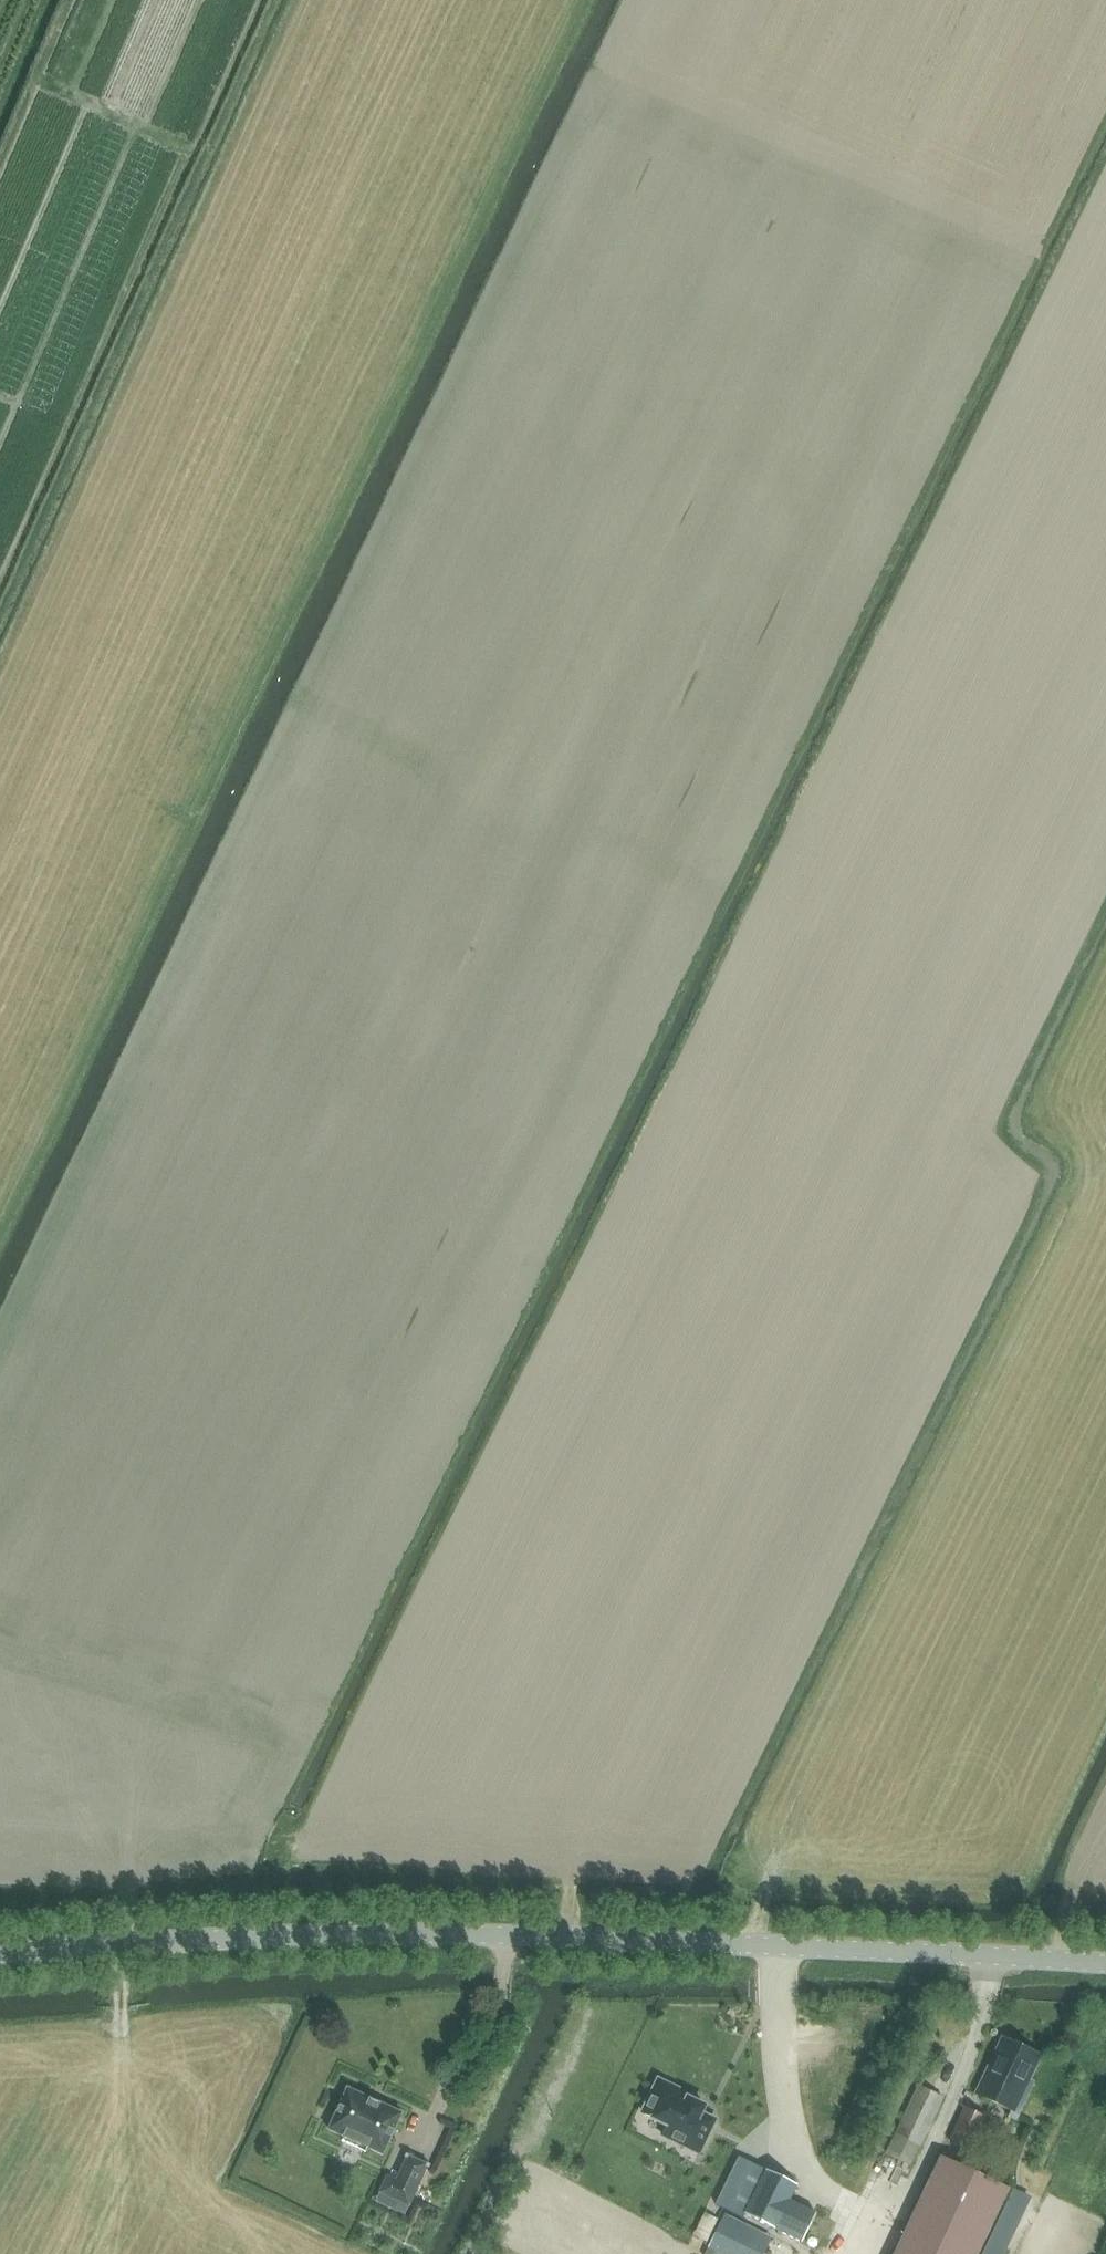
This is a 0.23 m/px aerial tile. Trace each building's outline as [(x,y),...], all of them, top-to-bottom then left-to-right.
[(1032,2078),(1042,2055),(1001,2037),(974,2093),(1020,2115),(1036,2081),(1032,2078)] [(689,2133),(683,2145),(699,2153),(715,2120),(701,2113),(705,2106),(677,2093),(679,2090),(659,2080),(643,2113),(668,2125),(669,2126),(670,2124),(689,2133)] [(894,2134),(885,2154),(911,2166),(943,2097),(918,2085),(894,2134)] [(366,2145),(382,2153),(401,2111),(346,2086),(327,2127),(342,2135),(340,2139),(364,2150),(366,2145)] [(984,2116),(964,2106),(949,2138),(969,2148),(984,2116)] [(386,2174),(378,2190),(408,2204),(427,2163),(406,2154),(395,2178),(386,2174)] [(894,2253),(979,2253),(1010,2188),(940,2155),(894,2253)] [(766,2170),(744,2214),(800,2242),(814,2213),(790,2201),(797,2186),(766,2170)]
